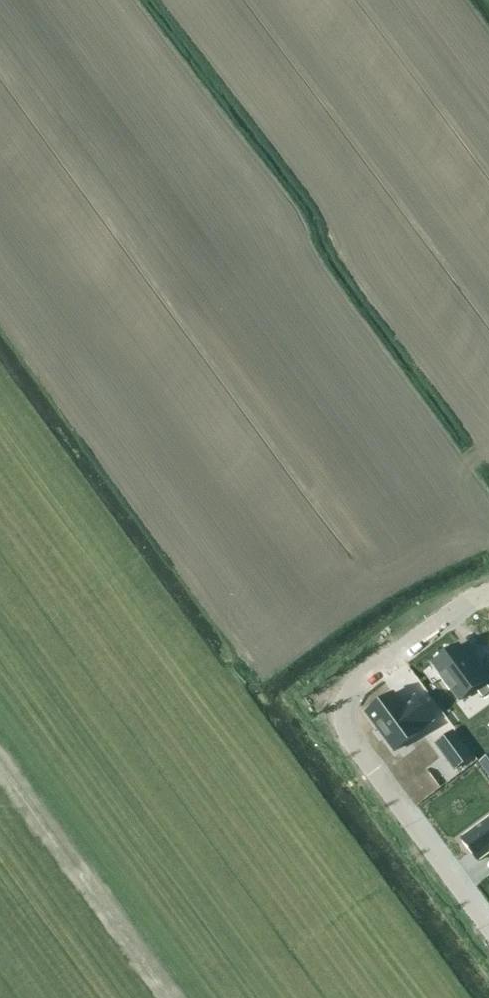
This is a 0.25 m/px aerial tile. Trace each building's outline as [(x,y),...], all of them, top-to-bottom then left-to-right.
[(458,645),(434,663),(443,675),(441,677),(451,691),(453,689),(461,700),(476,689),(483,698),(488,693),(488,688),(458,645)] [(420,729),(432,720),(415,697),(403,706),(393,693),(367,712),(395,750),(421,731),(420,729)] [(472,756),(453,731),(436,744),(454,769),(472,756)] [(480,761),(488,774),(488,754),(480,761)] [(460,839),(477,862),(488,853),(488,817),(460,839)]
